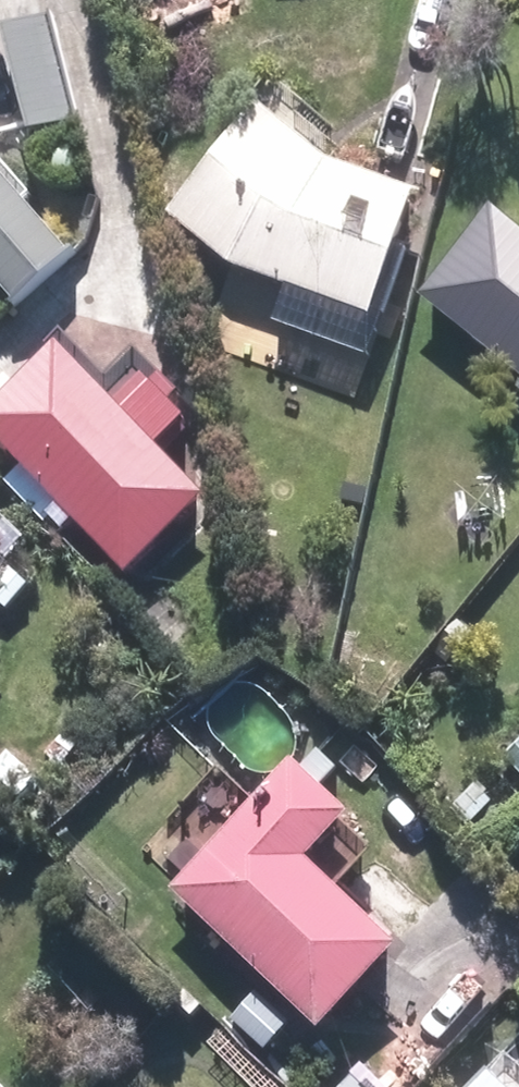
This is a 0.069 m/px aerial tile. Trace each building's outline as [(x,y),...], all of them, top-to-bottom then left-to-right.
[(330,158),(269,106),(175,215),(242,272),(377,320),(423,191),(330,158)] [(22,298),(78,252),(0,158),(0,272),(22,298)] [(500,198),(423,299),(518,374),(518,213),(500,198)] [(68,346),(0,409),(0,434),(26,462),(6,481),(54,533),(74,514),(132,577),(214,500),(165,448),(201,414),(150,359),(112,394),(68,346)] [(22,556),(0,534),(0,578),(22,556)] [(494,740),(518,769),(518,718),(494,740)] [(289,1064),(323,1030),(408,945),(320,858),(360,818),(352,811),(299,758),(175,883),(246,953),(212,987),(289,1064)] [(408,1073),(378,1052),(353,1086),(398,1086),(408,1073)] [(506,1070),(489,1086),(518,1086),(518,1084),(506,1070)] [(0,1074),(0,1086),(12,1086),(0,1074)]
